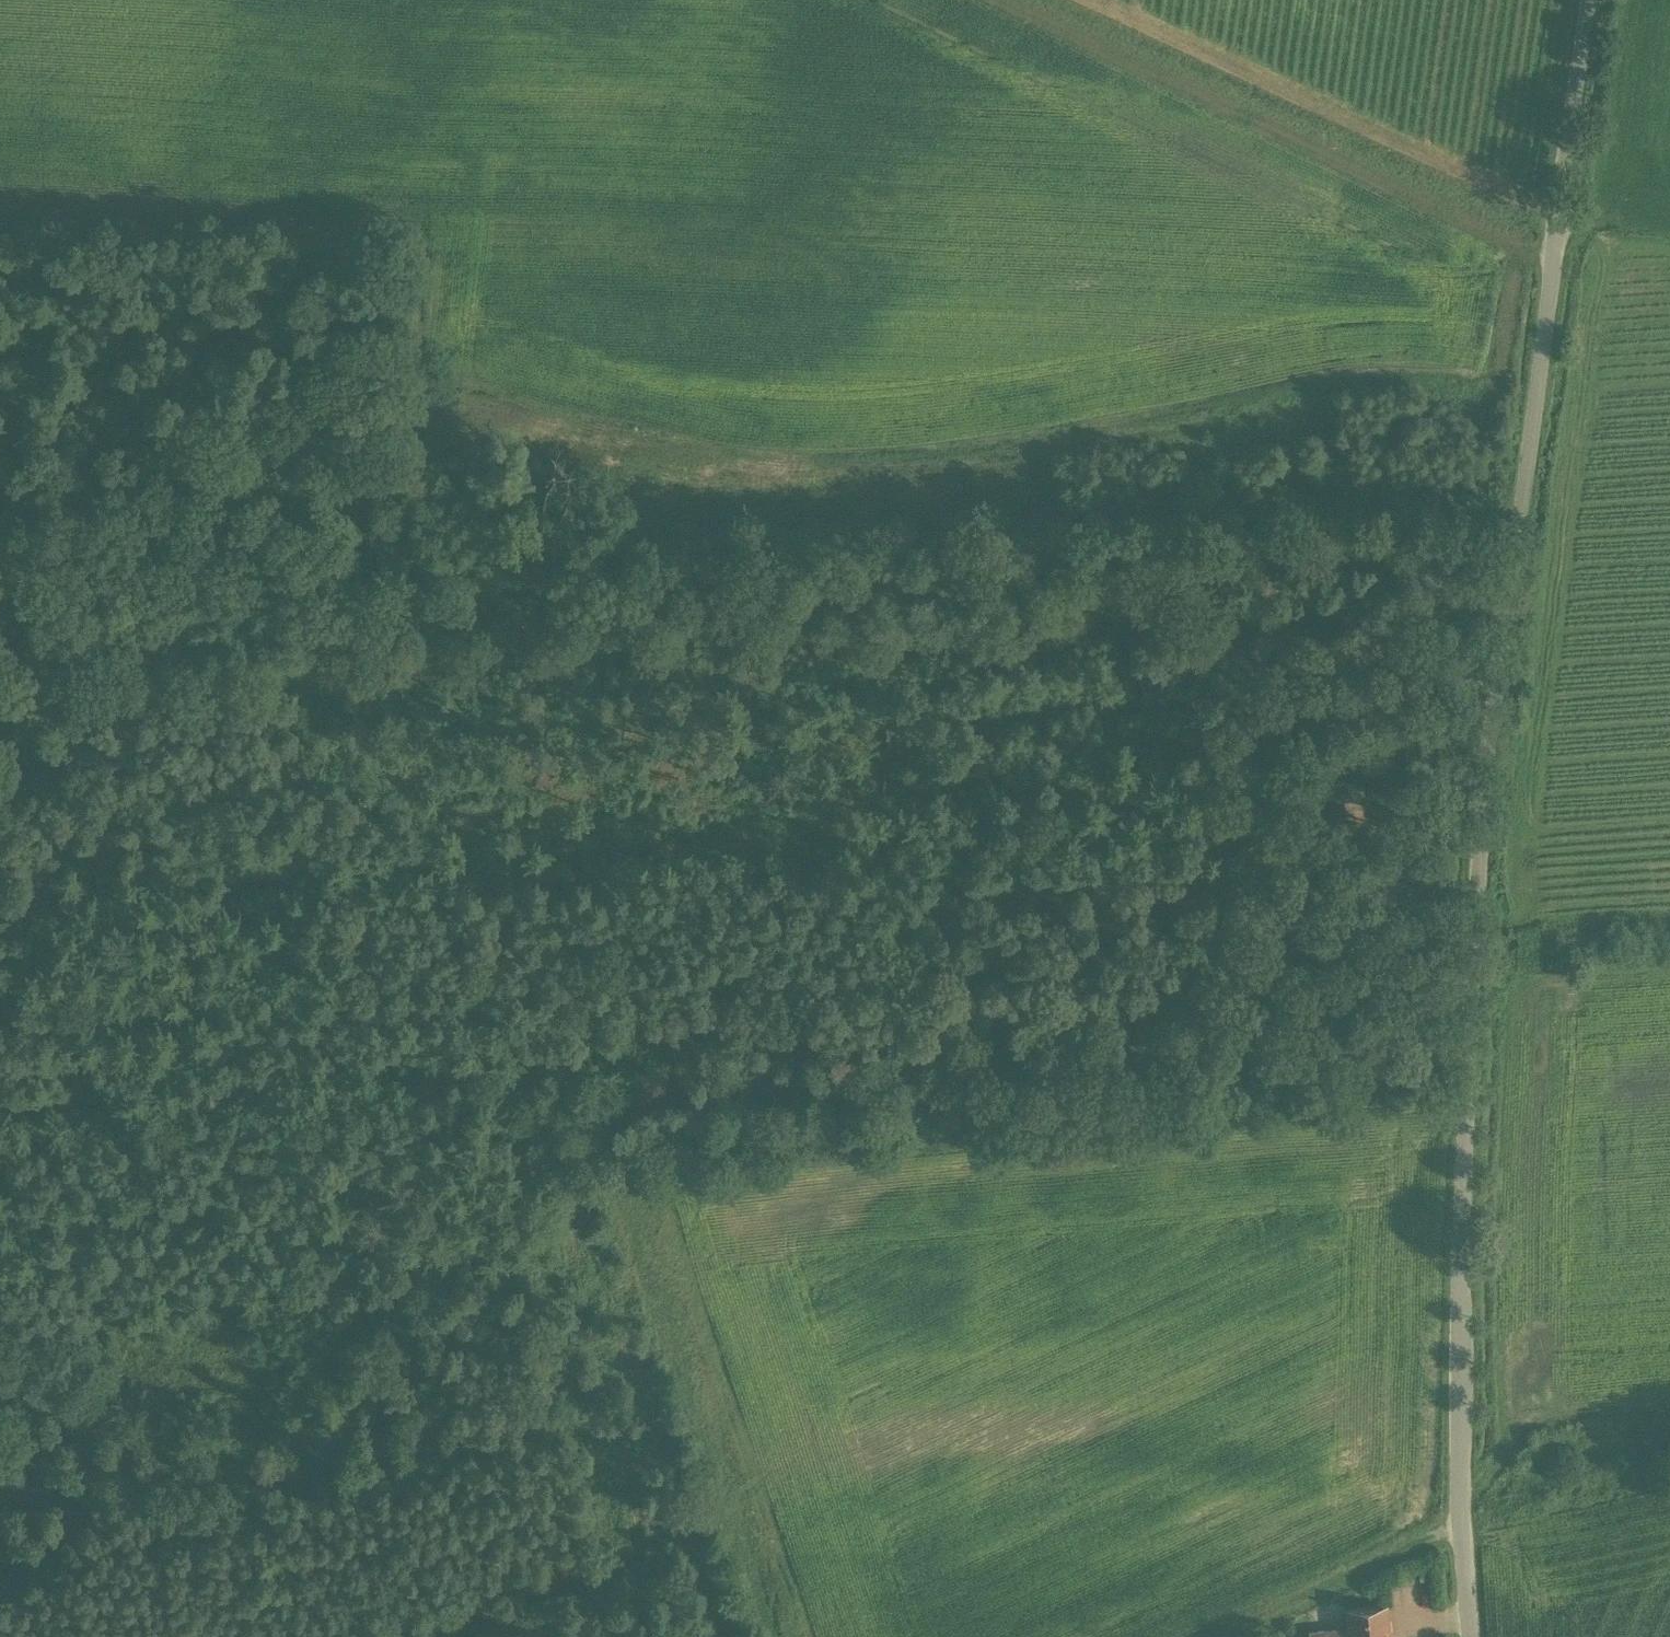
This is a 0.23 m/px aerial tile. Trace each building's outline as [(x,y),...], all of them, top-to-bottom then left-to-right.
[(1391,1591),(1347,1594),(1349,1620),(1314,1623),(1315,1636),(1394,1636),(1391,1591)]
